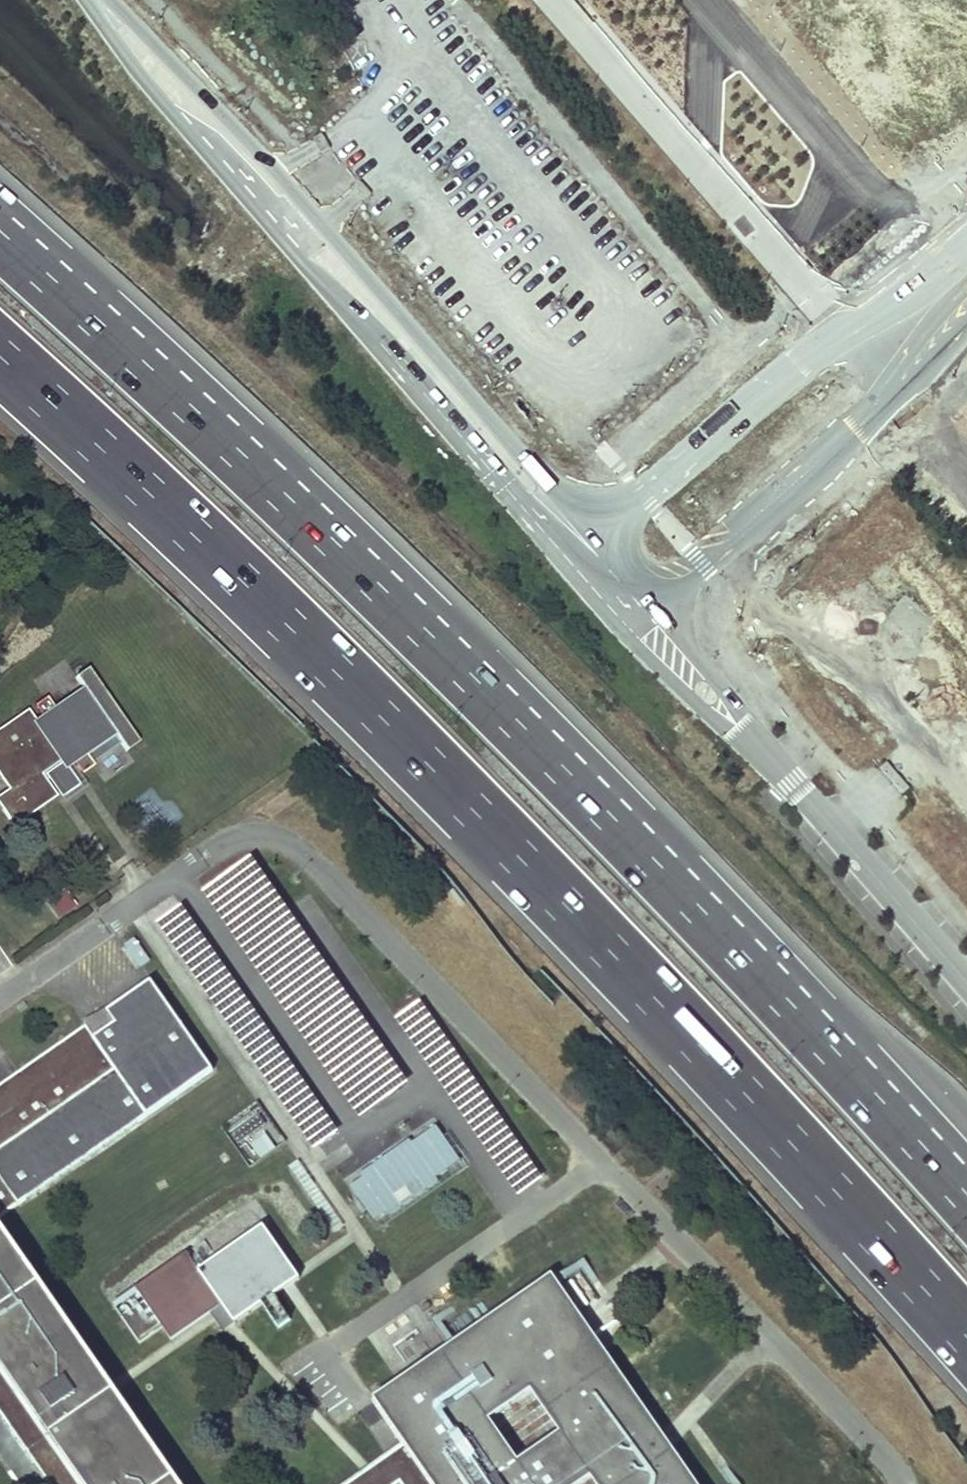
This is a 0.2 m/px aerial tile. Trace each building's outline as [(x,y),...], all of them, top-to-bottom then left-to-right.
[(0,729),(0,777),(8,789),(0,795),(0,807),(13,825),(56,796),(46,781),(53,776),(66,795),(80,786),(66,766),(73,761),(82,774),(94,765),(86,753),(115,733),(127,751),(139,743),(88,668),(76,676),(85,689),(55,709),(47,697),(35,705),(43,717),(36,722),(28,710),(0,729)] [(256,855),(204,888),(356,1123),(408,1089),(256,855)] [(134,969),(148,963),(138,938),(123,944),(134,969)] [(211,1070),(149,980),(86,1024),(18,1071),(1,1083),(0,1084),(0,1216),(211,1070)] [(402,1014),(511,1204),(539,1188),(430,998),(402,1014)] [(226,1128),(252,1164),(283,1141),(257,1105),(226,1128)] [(373,1221),(385,1212),(388,1216),(437,1181),(434,1178),(459,1161),(435,1126),(410,1143),(407,1140),(358,1174),(361,1177),(349,1186),(366,1211),(373,1221)] [(80,1483),(179,1483),(114,1393),(111,1389),(108,1383),(0,1225),(0,1369),(80,1483)] [(199,1271),(187,1252),(142,1283),(134,1288),(144,1302),(121,1317),(123,1319),(128,1326),(138,1342),(160,1326),(170,1341),(221,1307),(234,1324),(260,1306),(263,1310),(280,1332),(292,1323),(277,1300),(274,1296),(294,1283),(297,1281),(262,1228),(199,1271)] [(665,1437),(661,1432),(607,1353),(555,1278),(552,1274),(509,1304),(375,1397),(406,1442),(435,1483),(578,1483),(590,1476),(596,1483),(698,1483),(672,1447),(665,1437)] [(50,1483),(80,1483),(0,1369),(0,1411),(50,1483)] [(406,1442),(388,1456),(372,1467),(363,1473),(347,1483),(398,1483),(402,1482),(404,1483),(435,1483),(406,1442)]
